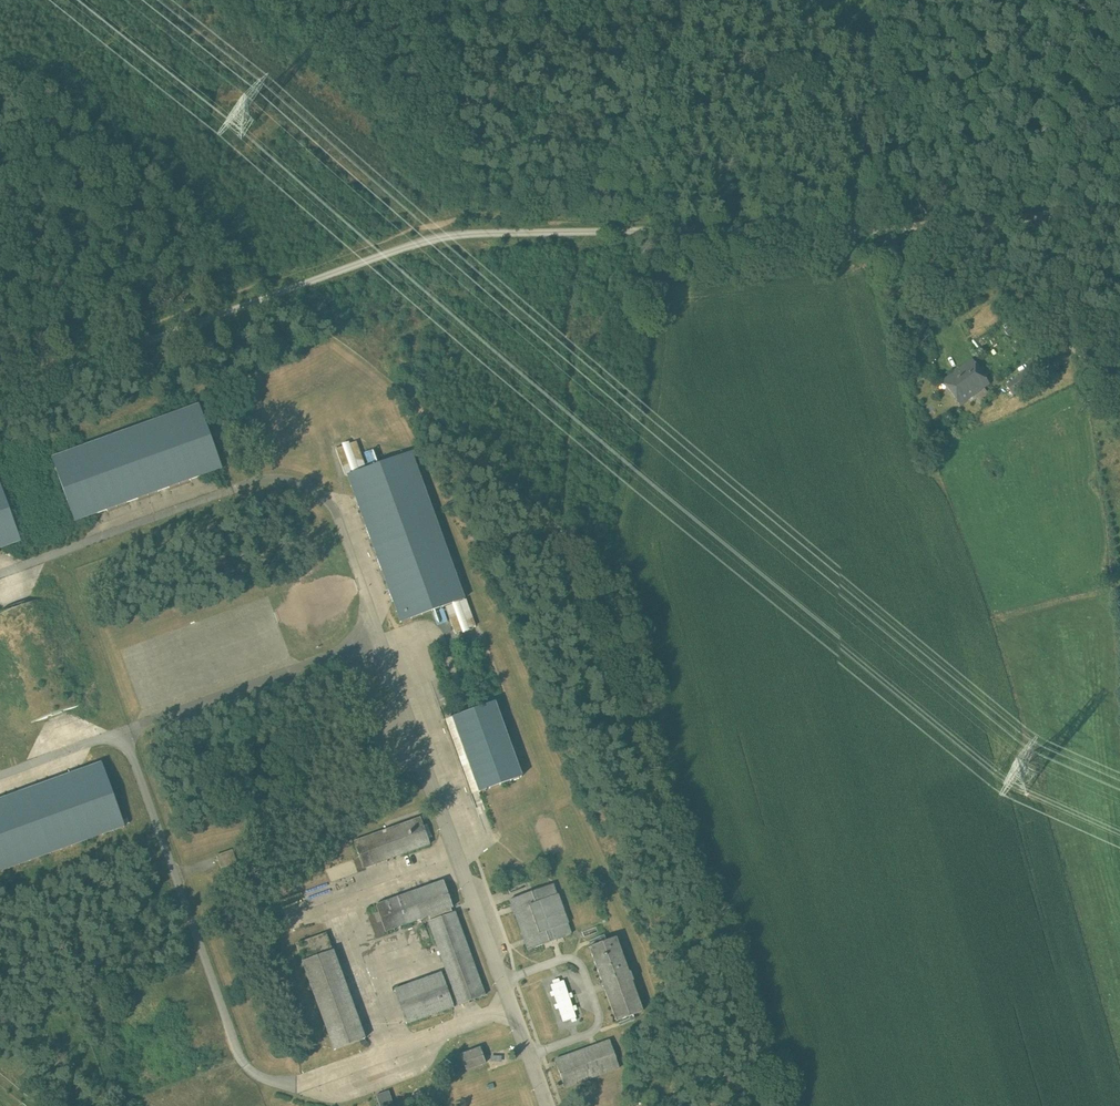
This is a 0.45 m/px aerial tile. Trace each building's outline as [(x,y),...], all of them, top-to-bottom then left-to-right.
[(973,359),(945,379),(963,404),(990,384),(973,359)] [(1029,368),(1006,385),(1014,395),(1036,378),(1029,368)] [(50,454),(75,521),(222,469),(198,401),(50,454)] [(412,449),(346,473),(402,624),(467,600),(412,449)] [(20,540),(0,484),(0,547),(20,540)] [(496,701),(448,718),(476,795),(524,778),(496,701)] [(0,797),(0,872),(124,825),(99,759),(0,797)] [(422,816),(354,837),(365,866),(431,844),(422,816)] [(237,850),(216,856),(223,877),(243,870),(237,850)] [(444,880),(377,901),(387,931),(454,909),(444,880)] [(554,884),(510,898),(526,949),(570,936),(554,884)] [(459,1006),(486,997),(454,909),(427,919),(459,1006)] [(617,935),(590,945),(617,1019),(644,1010),(617,935)] [(365,1040),(333,949),(298,962),(330,1052),(365,1040)] [(441,972),(392,988),(405,1025),(454,1009),(441,972)] [(565,979),(549,984),(562,1022),(577,1017),(565,979)] [(608,1040),(556,1058),(566,1087),(618,1069),(608,1040)] [(479,1048),(461,1054),(467,1070),(484,1063),(479,1048)] [(389,1089),(378,1094),(382,1104),(393,1099),(389,1089)]
